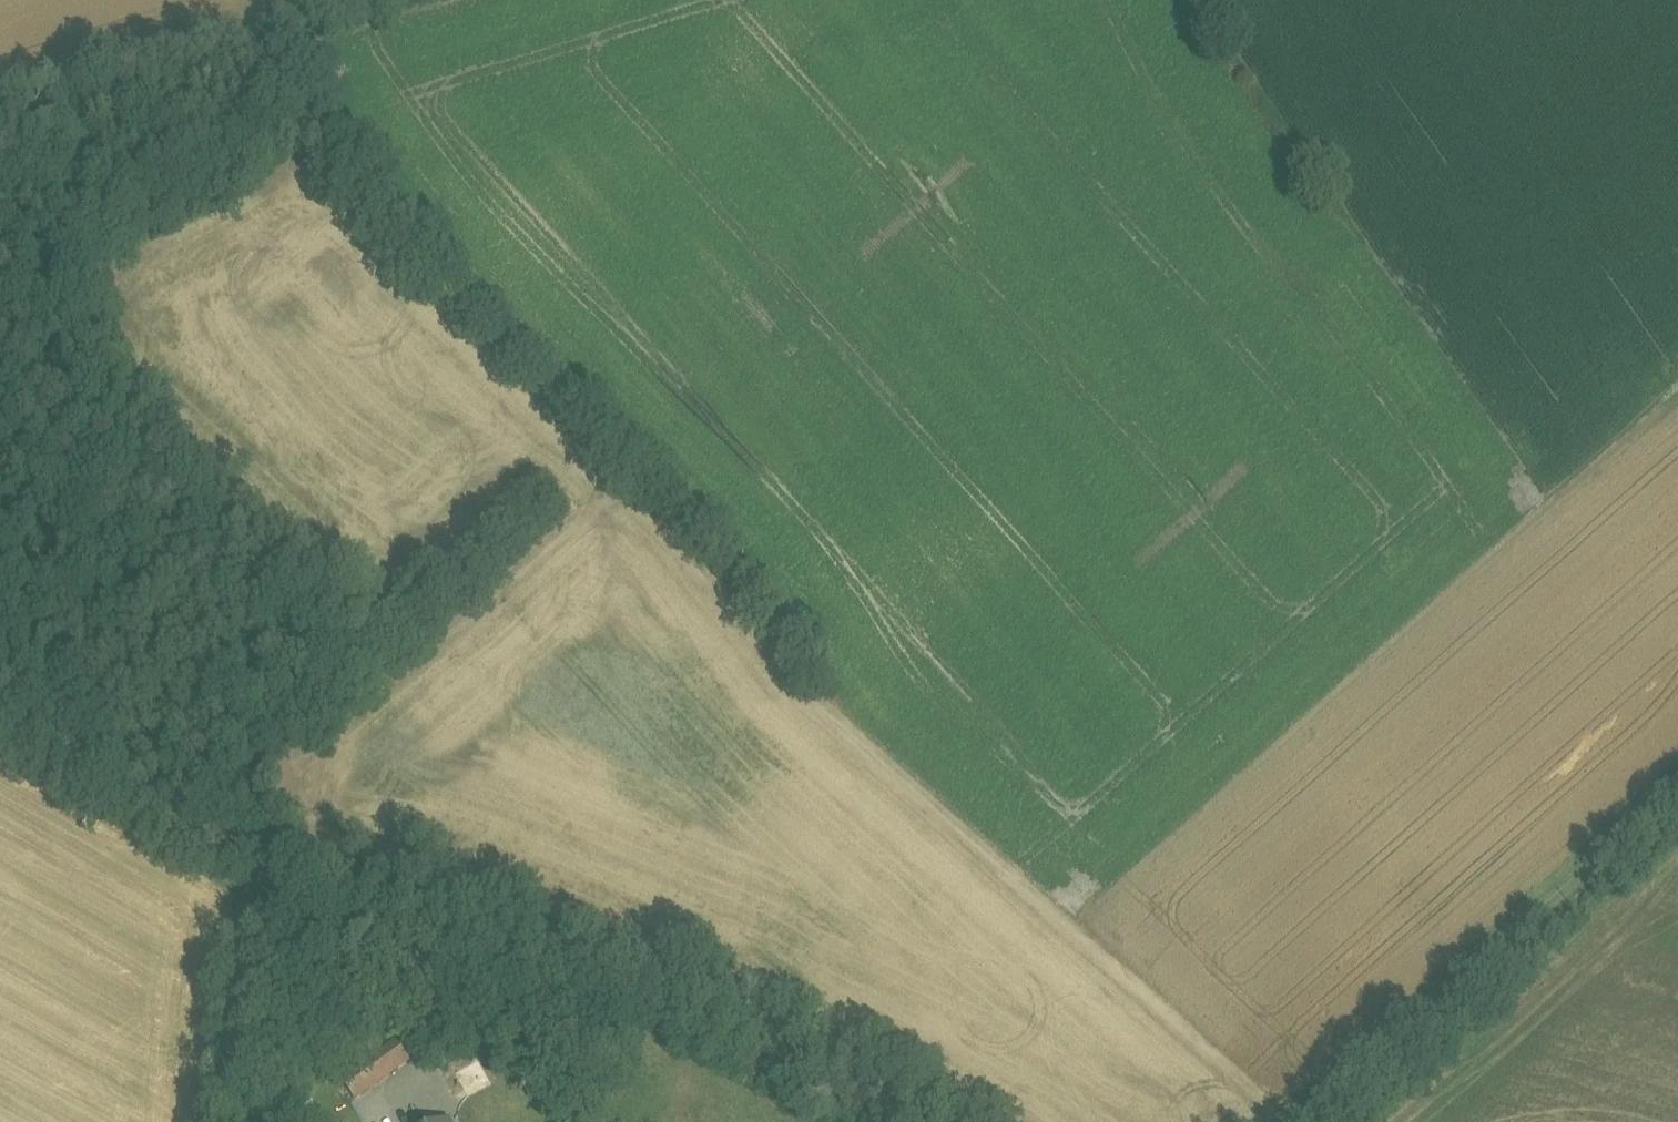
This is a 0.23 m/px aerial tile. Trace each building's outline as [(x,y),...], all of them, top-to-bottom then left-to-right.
[(396,1042),(341,1082),(355,1100),(410,1061),(396,1042)] [(478,1061),(455,1074),(468,1097),(491,1084),(483,1069),(478,1061)] [(620,1091),(612,1087),(606,1100),(614,1103),(620,1091)]
